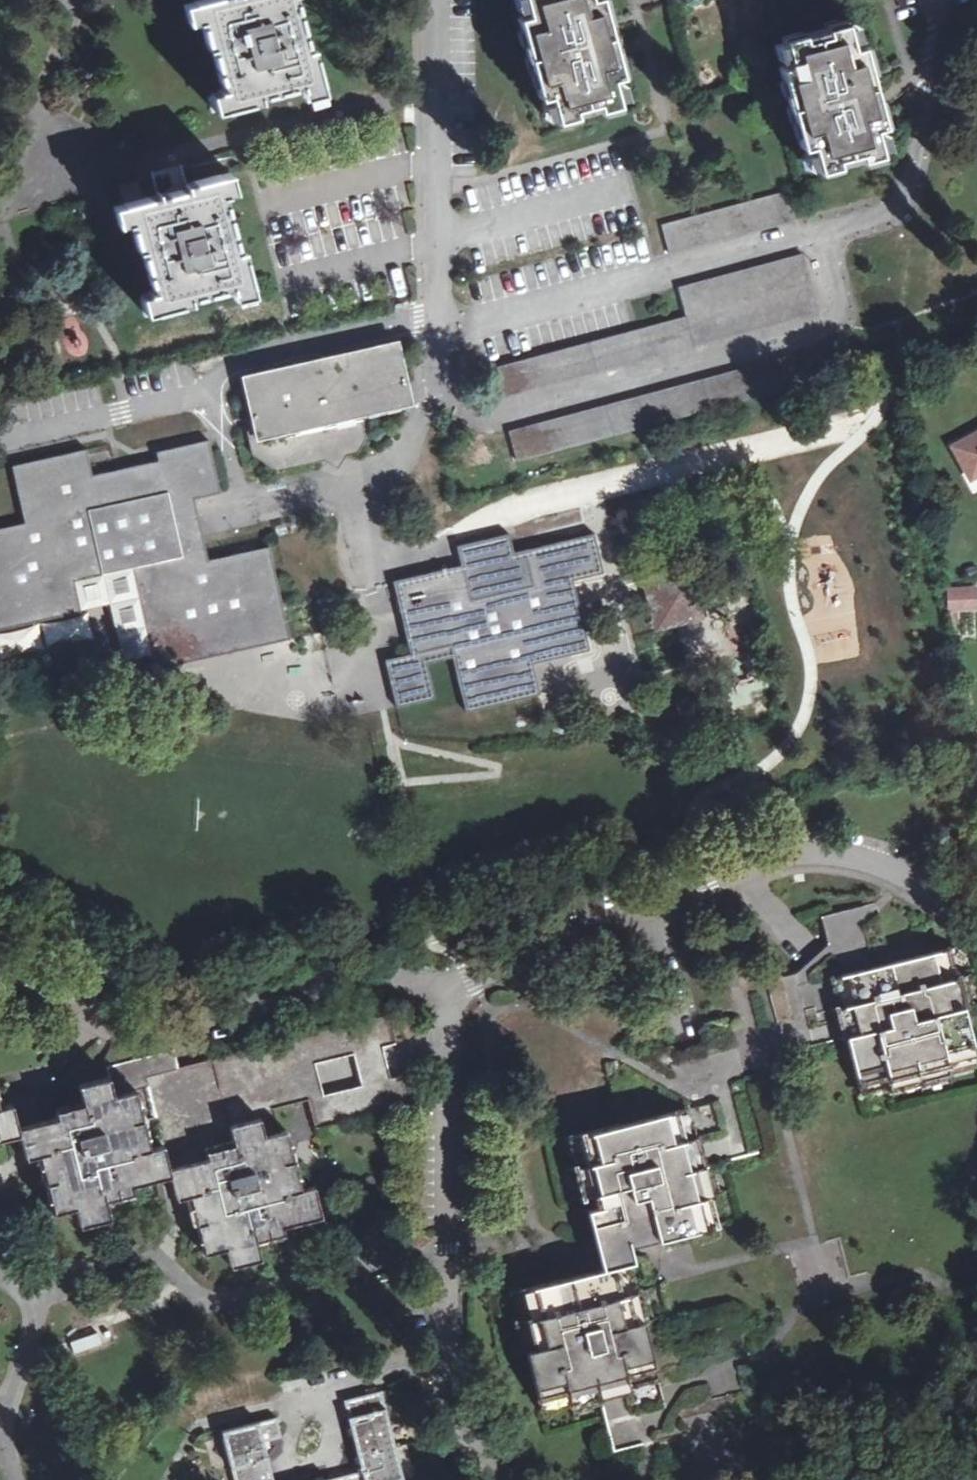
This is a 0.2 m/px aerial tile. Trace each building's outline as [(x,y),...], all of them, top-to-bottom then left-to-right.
[(199,24),(200,24),(207,51),(212,50),(222,91),(220,91),(225,111),(262,101),(260,96),(301,86),(302,89),(320,84),(312,48),(306,49),(294,0),(192,0),(199,24)] [(527,15),(517,17),(539,99),(549,96),(556,121),(576,116),(574,109),(596,104),(598,110),(618,104),(612,80),(621,77),(600,0),(523,0),(527,15)] [(801,36),(782,40),(788,66),(779,68),(800,149),(810,146),(816,172),(836,167),(835,160),(857,154),(859,160),(878,155),(871,130),(881,127),(859,46),(850,48),(843,25),(824,29),(826,35),(803,41),(801,36)] [(187,190),(145,200),(140,180),(119,185),(128,226),(131,225),(138,252),(142,252),(153,293),(150,294),(155,312),(191,303),(190,299),(231,289),(232,291),(252,286),(242,250),(238,252),(223,196),(225,195),(220,176),(186,185),(187,190)] [(670,255),(793,222),(785,192),(661,225),(670,255)] [(686,318),(630,333),(638,362),(818,314),(802,255),(678,290),(686,318)] [(630,333),(618,336),(626,366),(638,362),(630,333)] [(626,366),(618,336),(492,371),(500,400),(626,366)] [(395,343),(245,378),(254,419),(246,431),(251,454),(276,470),(324,459),(332,446),(346,454),(357,451),(365,438),(360,412),(409,401),(395,343)] [(517,462),(835,376),(827,347),(509,433),(517,462)] [(952,448),(969,480),(976,476),(976,434),(952,448)] [(82,611),(75,580),(132,568),(152,655),(155,668),(289,637),(268,550),(208,563),(194,499),(219,492),(208,443),(156,455),(158,464),(92,479),(85,452),(14,468),(26,525),(0,531),(0,629),(82,611)] [(396,583),(413,656),(387,661),(398,706),(434,698),(426,663),(454,656),(468,711),(539,694),(531,663),(589,649),(572,581),(603,573),(594,536),(514,555),(509,537),(458,548),(463,568),(396,583)] [(75,580),(82,611),(109,604),(123,662),(152,655),(132,568),(75,580)] [(642,581),(654,631),(697,620),(685,570),(642,581)] [(947,611),(976,611),(976,586),(947,586),(947,611)] [(30,642),(27,626),(0,631),(0,648),(30,642)] [(829,945),(797,974),(768,981),(786,1053),(848,1038),(861,1089),(890,1082),(890,1079),(946,1065),(947,1068),(976,1060),(976,1057),(964,1008),(961,1008),(954,979),(951,979),(944,950),(891,963),(882,928),(876,904),(822,918),(829,945)] [(20,1129),(21,1135),(27,1158),(40,1154),(50,1152),(65,1210),(77,1207),(82,1226),(110,1218),(105,1200),(104,1193),(131,1186),(172,1175),(178,1199),(191,1196),(200,1193),(215,1252),(228,1249),(232,1267),(261,1259),(256,1241),(254,1234),(282,1227),(322,1217),(315,1188),(302,1191),(292,1194),(277,1135),(280,1134),(275,1111),(310,1102),(317,1129),(412,1104),(389,1016),(180,1070),(155,1076),(150,1057),(108,1068),(111,1078),(80,1086),(85,1104),(86,1111),(58,1119),(47,1122),(20,1129)] [(603,1270),(623,1265),(634,1263),(631,1254),(626,1232),(640,1228),(638,1217),(651,1213),(658,1239),(712,1226),(705,1196),(708,1195),(701,1167),(763,1151),(731,1026),(703,1033),(707,1049),(676,1056),(674,1047),(625,1059),(607,1064),(622,1124),(576,1137),(583,1165),(585,1165),(593,1194),(596,1193),(600,1207),(588,1211),(601,1261),(603,1270)] [(175,1051),(150,1057),(155,1076),(180,1070),(175,1051)] [(86,1111),(85,1104),(57,1112),(58,1119),(86,1111)] [(21,1135),(20,1129),(18,1120),(14,1105),(1,1109),(0,1109),(0,1140),(21,1135)] [(292,1194),(302,1191),(287,1132),(280,1134),(277,1135),(292,1194)] [(50,1152),(40,1154),(55,1213),(65,1210),(50,1152)] [(104,1193),(105,1200),(133,1193),(131,1186),(104,1193)] [(200,1193),(191,1196),(194,1209),(206,1254),(215,1252),(200,1193)] [(254,1234),(256,1241),(284,1235),(282,1227),(254,1234)] [(623,1265),(603,1270),(590,1274),(517,1292),(524,1321),(527,1320),(534,1349),(527,1351),(541,1406),(569,1399),(569,1401),(599,1394),(614,1451),(685,1433),(681,1418),(715,1410),(719,1424),(761,1413),(738,1324),(659,1344),(652,1319),(641,1322),(633,1293),(631,1294),(623,1265)] [(381,1394),(346,1403),(363,1474),(337,1479),(403,1479),(381,1394)] [(281,1436),(277,1420),(224,1433),(236,1479),(274,1479),(264,1440),(281,1436)]
